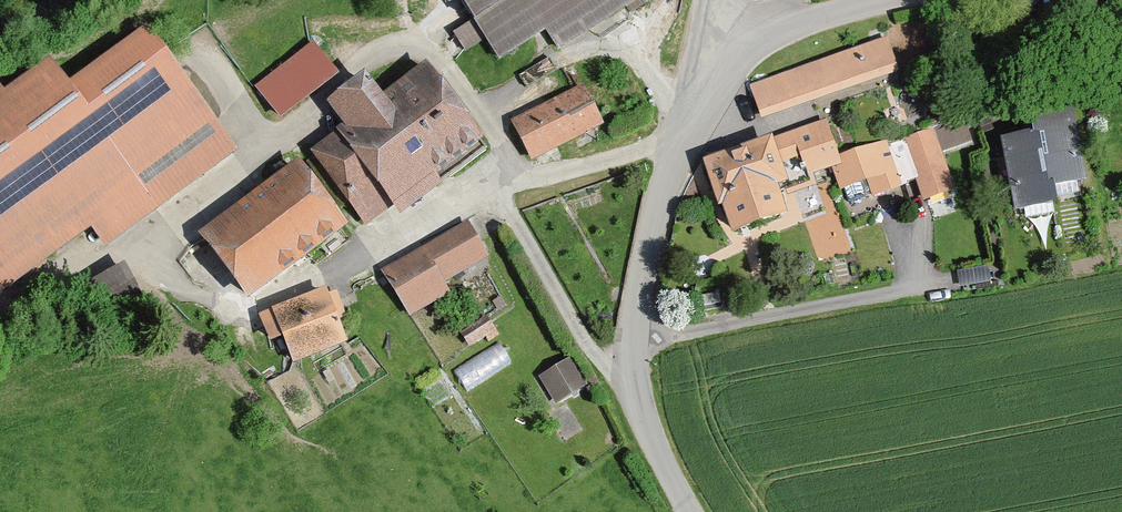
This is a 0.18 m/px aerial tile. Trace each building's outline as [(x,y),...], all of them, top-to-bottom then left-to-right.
[(651,0),(464,0),(481,27),(459,41),(468,56),(492,42),(507,67),(553,38),(565,58),(653,3),(651,0)] [(155,35),(81,90),(65,68),(21,100),(13,90),(0,99),(0,292),(9,305),(101,238),(115,257),(163,221),(140,190),(224,129),(155,35)] [(905,78),(893,43),(802,74),(814,109),(905,78)] [(287,128),(343,86),(318,52),(262,94),(287,128)] [(491,149),(438,75),(394,106),(381,87),(339,117),(353,137),(317,163),(369,236),(491,149)] [(609,132),(589,91),(518,127),(538,168),(609,132)] [(981,145),(973,122),(916,142),(922,158),(937,153),(939,159),(981,145)] [(1053,146),(1014,151),(1024,226),(1077,219),(1074,200),(1101,197),(1092,130),(1052,135),(1053,146)] [(915,192),(898,147),(841,168),(858,213),(915,192)] [(777,152),(715,171),(729,216),(737,213),(748,247),(801,231),(788,189),(836,175),(831,156),(782,171),(777,152)] [(358,238),(309,171),(191,256),(218,293),(235,281),(256,312),(358,238)] [(494,265),(473,227),(387,276),(414,325),(455,302),(449,290),(494,265)] [(150,305),(131,274),(96,296),(106,311),(150,305)] [(725,294),(709,295),(710,310),(726,309),(725,294)] [(341,310),(339,301),(266,322),(275,354),(292,349),(297,369),(354,353),(350,337),(360,335),(353,307),(341,310)] [(503,340),(495,324),(467,339),(476,355),(503,340)]
